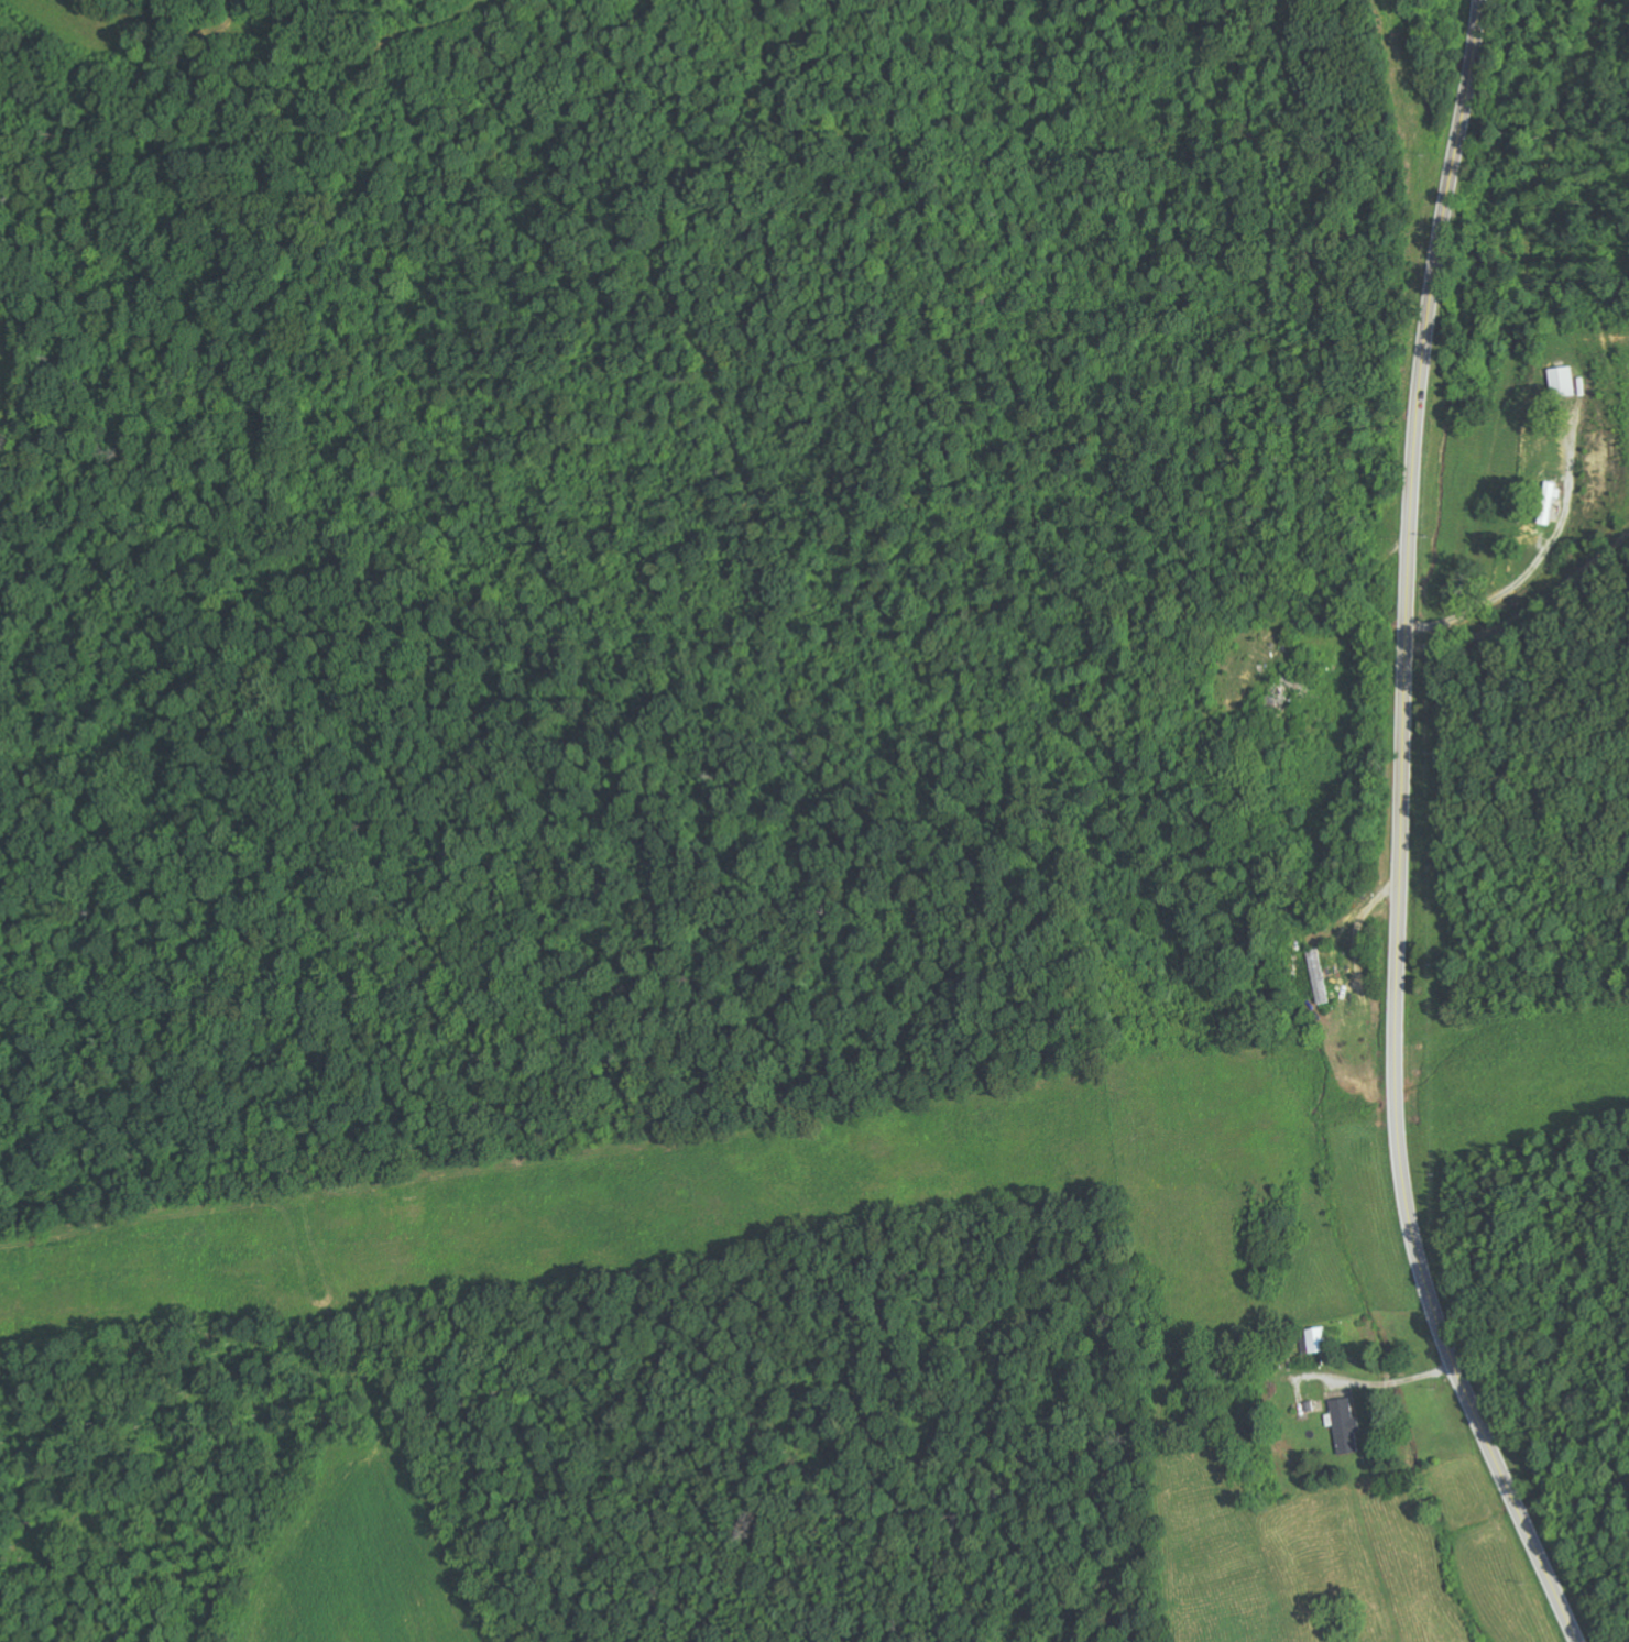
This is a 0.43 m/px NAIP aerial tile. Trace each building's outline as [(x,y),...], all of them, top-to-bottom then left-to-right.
[(1305,951),(1318,1004),(1329,1001),(1316,948),(1305,951)] [(1305,1329),(1309,1353),(1328,1350),(1324,1326),(1305,1329)] [(1358,1451),(1355,1431),(1360,1430),(1358,1416),(1353,1417),(1349,1397),(1329,1400),(1337,1454),(1358,1451)]
